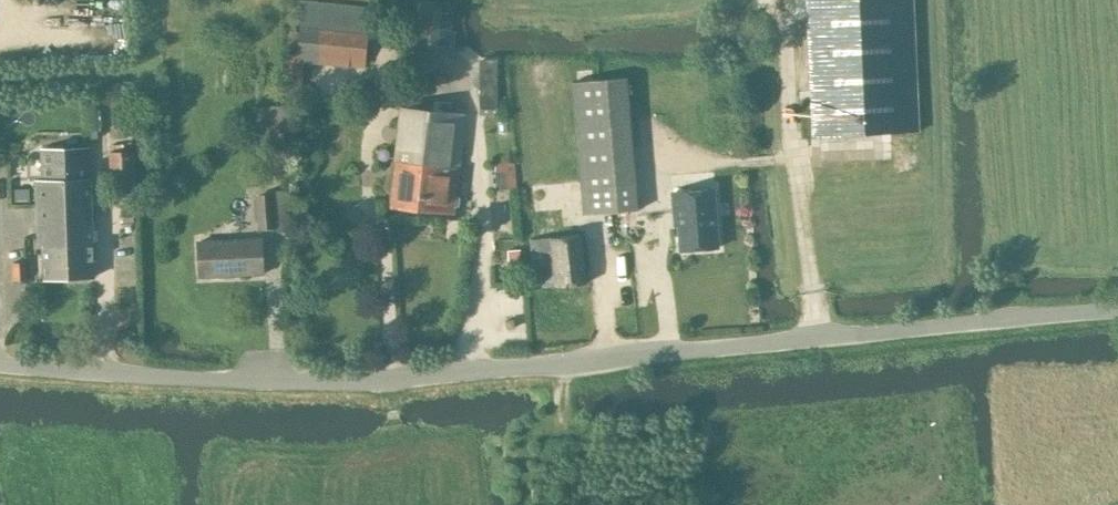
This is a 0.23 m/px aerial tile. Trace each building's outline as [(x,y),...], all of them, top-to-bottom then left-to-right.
[(312,0),(303,0),(297,54),(291,54),(286,98),(300,100),(304,63),(365,69),(372,6),(312,0)] [(412,43),(450,49),(457,2),(442,0),(418,0),(412,43)] [(917,129),(912,0),(806,0),(811,133),(917,129)] [(391,205),(422,208),(424,192),(423,192),(426,171),(427,171),(434,111),(402,108),(391,205)] [(424,192),(422,208),(454,212),(454,206),(459,205),(460,197),(456,195),(465,115),(434,111),(427,171),(426,171),(423,192),(424,192)] [(146,113),(122,113),(123,128),(143,127),(146,127),(146,113)] [(45,278),(94,276),(90,179),(89,147),(41,149),(43,181),(36,181),(39,248),(43,249),(45,278)] [(135,150),(108,151),(109,180),(136,179),(135,162),(135,150)] [(632,168),(579,173),(582,211),(635,207),(632,168)] [(678,247),(716,245),(712,187),(670,190),(671,209),(675,209),(678,247)] [(259,230),(276,228),(273,195),(257,196),(259,230)] [(533,285),(583,280),(578,230),(528,236),(533,285)] [(200,277),(262,274),(260,239),(198,241),(200,277)] [(524,278),(523,251),(509,252),(511,279),(524,278)] [(495,270),(508,269),(507,258),(494,259),(495,270)] [(13,280),(27,280),(27,262),(12,262),(13,280)] [(511,315),(503,317),(505,324),(512,324),(511,315)]
